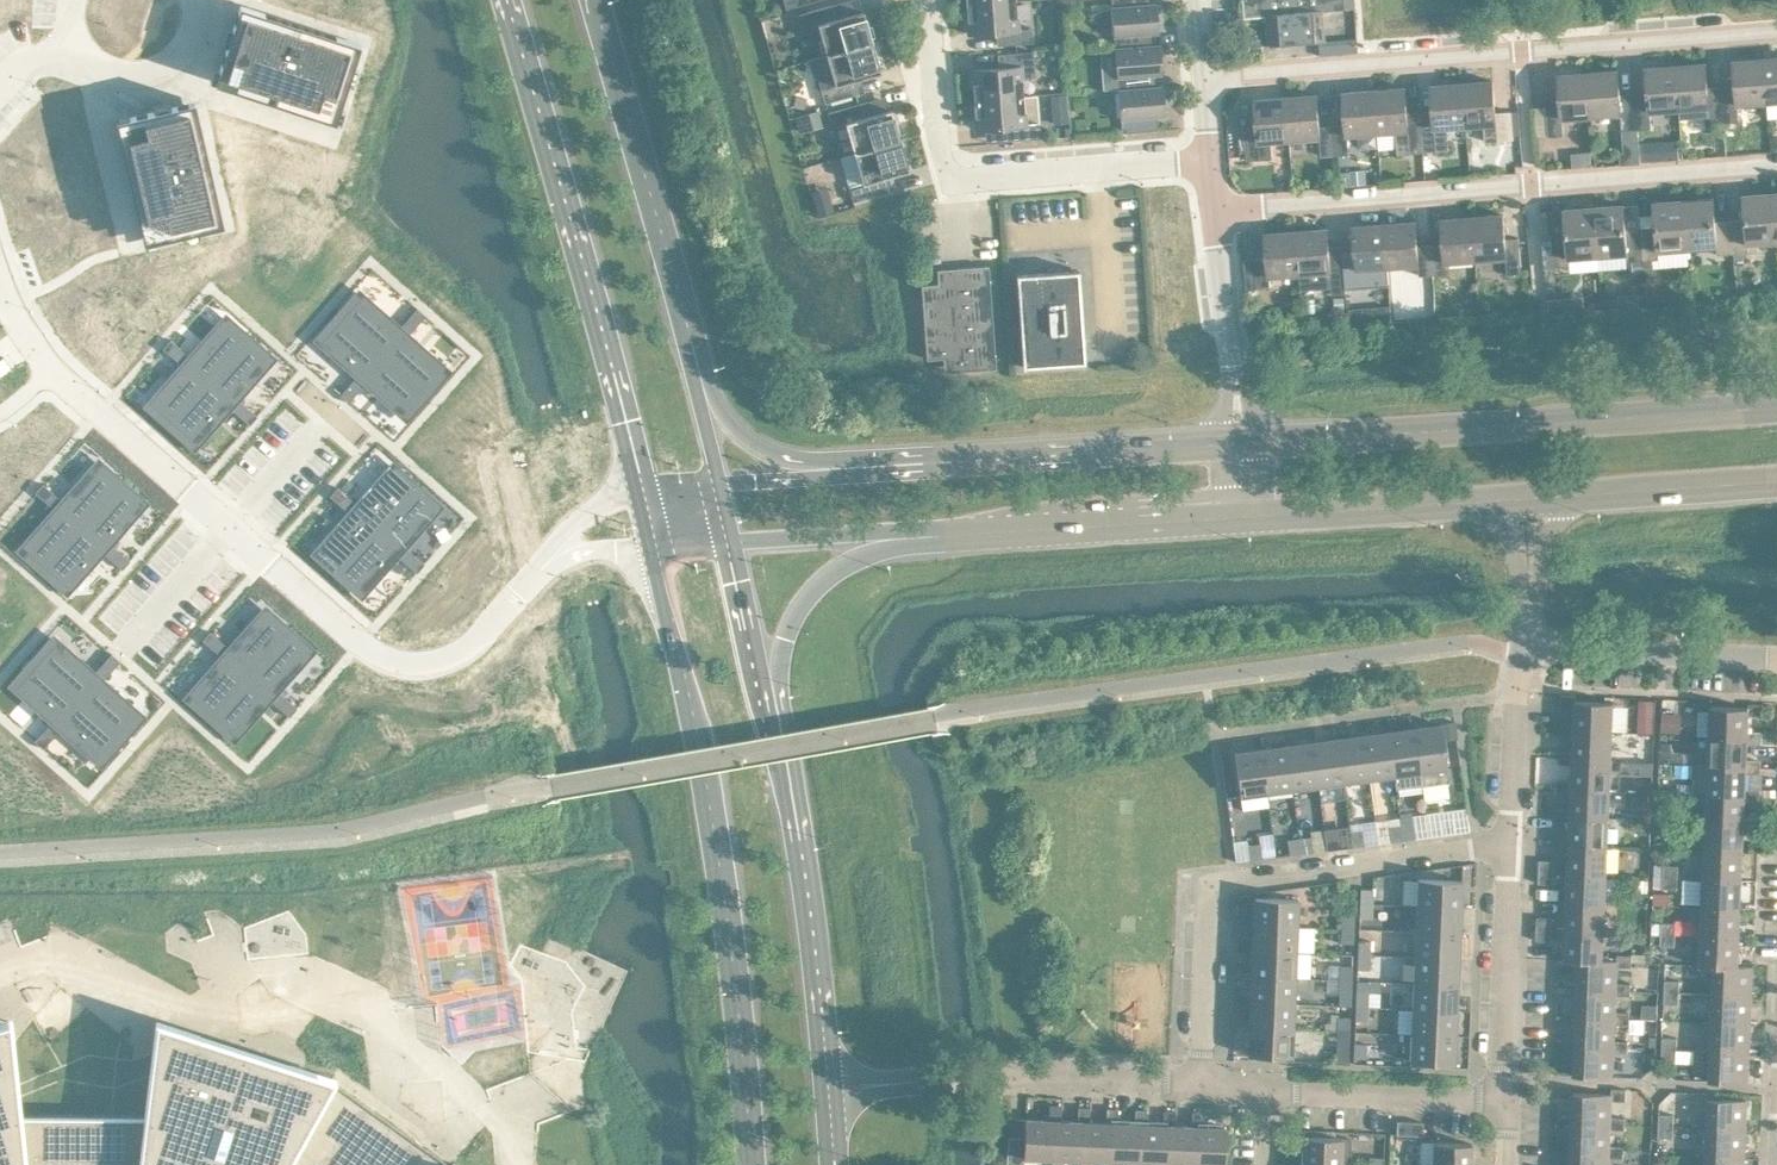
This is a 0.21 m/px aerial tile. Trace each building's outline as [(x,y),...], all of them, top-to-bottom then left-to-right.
[(968,3),(970,33),(1003,30),(1004,44),(1034,41),(1033,27),(1018,28),(1016,0),(1003,0),(968,3)] [(1244,16),(1266,14),(1269,44),(1296,42),(1293,0),(1242,0),(1244,16)] [(1296,42),(1324,39),(1322,10),(1345,8),(1344,0),(1293,0),(1296,42)] [(241,3),(216,80),(336,119),(361,42),(241,3)] [(819,23),(827,53),(873,40),(864,9),(839,17),(835,3),(801,12),(805,27),(819,23)] [(1113,6),(1116,47),(1152,44),(1151,32),(1159,31),(1156,3),(1148,3),(1113,6)] [(1246,40),(1246,50),(1261,49),(1260,39),(1246,40)] [(873,40),(827,53),(836,83),(822,87),(826,102),(860,92),(857,78),(882,71),(873,40)] [(1116,47),(1119,89),(1155,86),(1154,73),(1162,73),(1160,44),(1152,44),(1116,47)] [(973,69),(975,98),(1024,95),(1022,76),(1036,75),(1034,50),(1005,53),(1006,66),(973,69)] [(1764,57),(1767,100),(1776,99),(1776,56),(1764,57)] [(1736,90),(1722,91),(1725,121),(1739,120),(1738,102),(1767,100),(1764,57),(1734,60),(1736,90)] [(1706,62),(1676,64),(1680,107),(1709,105),(1710,122),(1725,121),(1722,91),(1708,92),(1706,62)] [(1649,97),(1635,98),(1637,128),(1652,126),(1650,109),(1680,107),(1676,64),(1647,67),(1649,97)] [(1589,71),(1592,114),(1621,112),(1622,129),(1627,128),(1630,162),(1640,161),(1637,128),(1635,98),(1621,99),(1618,69),(1589,71)] [(1563,116),(1592,114),(1589,71),(1559,74),(1561,104),(1547,105),(1549,134),(1564,133),(1563,116)] [(1494,79),(1463,81),(1466,124),(1485,123),(1486,140),(1514,138),(1512,110),(1496,111),(1494,79)] [(1434,116),(1421,117),(1424,150),(1449,148),(1448,125),(1466,124),(1463,81),(1432,84),(1434,116)] [(1163,85),(1155,86),(1119,89),(1123,131),(1159,129),(1158,114),(1165,114),(1163,85)] [(1405,86),(1375,88),(1378,131),(1396,130),(1398,152),(1424,150),(1421,117),(1408,118),(1405,86)] [(1333,124),(1336,153),(1349,152),(1348,133),(1378,131),(1375,88),(1344,91),(1346,123),(1333,124)] [(1322,154),(1336,153),(1333,124),(1320,125),(1317,93),(1287,95),(1290,138),(1321,135),(1322,154)] [(1066,94),(1053,95),(1055,122),(1068,121),(1066,94)] [(1024,95),(975,98),(977,128),(1011,126),(1012,139),(1041,137),(1040,123),(1026,124),(1024,95)] [(1272,139),(1290,138),(1287,95),(1256,98),(1258,130),(1245,131),(1247,159),(1273,156),(1272,139)] [(196,99),(116,118),(145,240),(224,222),(196,99)] [(847,121),(855,151),(901,138),(892,108),(867,115),(863,101),(829,110),(833,125),(847,121)] [(820,109),(796,115),(800,130),(824,124),(820,109)] [(901,138),(855,151),(864,182),(850,186),(854,200),(888,190),(884,176),(910,169),(901,138)] [(1678,139),(1661,140),(1662,159),(1680,158),(1678,139)] [(1366,168),(1351,169),(1352,184),(1367,182),(1366,168)] [(1731,219),(1733,252),(1735,252),(1743,251),(1749,251),(1748,242),(1776,240),(1776,233),(1774,191),(1744,194),(1746,217),(1731,219)] [(1714,196),(1684,199),(1688,247),(1717,245),(1718,253),(1733,252),(1731,219),(1716,220),(1714,196)] [(830,198),(817,203),(820,213),(834,208),(830,198)] [(1656,225),(1641,226),(1644,259),(1660,258),(1659,249),(1688,247),(1684,199),(1655,201),(1656,225)] [(1624,203),(1595,206),(1598,254),(1628,252),(1628,260),(1644,259),(1641,226),(1626,227),(1624,203)] [(1598,254),(1595,206),(1565,208),(1567,232),(1552,233),(1554,266),(1570,265),(1569,256),(1598,254)] [(1504,213),(1473,215),(1477,258),(1507,255),(1508,273),(1522,271),(1519,236),(1506,237),(1504,213)] [(1444,242),(1431,243),(1433,273),(1447,272),(1446,260),(1477,258),(1473,215),(1442,218),(1444,242)] [(1416,220),(1385,222),(1388,265),(1419,262),(1420,274),(1432,273),(1433,273),(1431,243),(1418,244),(1416,220)] [(1356,249),(1343,250),(1346,285),(1360,284),(1358,267),(1388,265),(1385,222),(1354,225),(1356,249)] [(1297,229),(1300,272),(1302,289),(1332,286),(1333,292),(1347,291),(1346,285),(1343,250),(1341,250),(1341,245),(1329,246),(1328,227),(1297,229)] [(1270,274),(1300,272),(1297,229),(1266,232),(1268,256),(1255,257),(1256,272),(1257,287),(1271,286),(1270,274)] [(1743,251),(1735,252),(1736,260),(1744,259),(1743,251)] [(922,284),(928,358),(949,356),(949,366),(964,365),(964,369),(996,367),(989,265),(957,267),(957,272),(943,273),(944,282),(922,284)] [(1017,273),(1024,365),(1086,361),(1079,269),(1017,273)] [(1256,272),(1245,273),(1246,288),(1257,287),(1256,272)] [(363,292),(342,317),(384,354),(405,329),(401,325),(363,292)] [(1345,296),(1335,297),(1336,308),(1345,307),(1345,296)] [(1566,297),(1548,298),(1549,299),(1550,314),(1568,312),(1566,297)] [(1617,297),(1603,298),(1604,307),(1618,306),(1617,297)] [(1369,306),(1349,307),(1351,327),(1370,326),(1369,306)] [(418,307),(409,316),(418,324),(426,314),(418,307)] [(405,329),(409,333),(418,324),(409,316),(401,325),(405,329)] [(190,355),(187,359),(211,381),(248,339),(223,317),(190,355)] [(342,317),(320,341),(358,374),(362,378),(384,354),(342,317)] [(405,329),(384,354),(425,391),(447,366),(409,333),(405,329)] [(172,354),(180,345),(171,338),(164,347),(172,354)] [(248,339),(211,381),(235,402),(239,398),(272,360),(248,339)] [(180,345),(172,354),(181,362),(183,363),(187,359),(190,355),(189,353),(180,345)] [(384,354),(362,378),(366,382),(404,415),(425,391),(384,354)] [(0,358),(0,375),(12,366),(4,355),(0,358)] [(183,363),(150,401),(174,422),(211,381),(187,359),(183,363)] [(356,376),(349,384),(358,392),(365,384),(366,382),(362,378),(358,374),(356,376)] [(211,381),(174,422),(198,444),(231,408),(232,406),(235,402),(211,381)] [(349,384),(341,394),(349,401),(358,392),(349,384)] [(235,402),(232,406),(233,408),(241,415),(249,406),(241,399),(239,398),(235,402)] [(258,415),(249,406),(241,415),(251,423),(258,415)] [(63,499),(59,503),(84,525),(121,483),(96,462),(63,499)] [(358,502),(354,507),(378,528),(415,486),(391,465),(358,502)] [(53,490),(44,482),(36,491),(45,499),(53,490)] [(121,483),(84,525),(108,546),(112,542),(145,505),(121,483)] [(339,486),(331,494),(339,502),(347,493),(339,486)] [(415,486),(378,528),(403,550),(406,545),(439,508),(415,486)] [(53,490),(45,499),(54,506),(56,508),(59,503),(63,499),(61,497),(53,490)] [(347,493),(339,502),(348,509),(350,511),(354,507),(358,502),(356,501),(347,493)] [(56,508),(22,545),(47,567),(84,525),(59,503),(56,508)] [(350,511),(317,549),(341,570),(378,528),(354,507),(350,511)] [(84,525),(47,567),(71,588),(104,551),(108,546),(84,525)] [(378,528),(341,570),(366,592),(399,554),(403,550),(378,528)] [(112,542),(108,546),(104,551),(106,552),(114,559),(122,551),(114,543),(112,542)] [(403,550),(399,554),(400,555),(408,563),(416,554),(408,547),(406,545),(403,550)] [(122,551),(114,559),(124,568),(131,559),(122,551)] [(426,562),(416,554),(408,563),(418,571),(426,562)] [(230,647),(226,651),(251,672),(287,631),(263,609),(230,647)] [(203,639),(212,646),(219,637),(211,630),(203,639)] [(287,631),(251,672),(275,694),(279,690),(312,652),(287,631)] [(219,637),(212,646),(220,654),(222,655),(226,651),(230,647),(228,645),(219,637)] [(58,638),(36,663),(78,699),(100,675),(96,671),(58,638)] [(222,655),(189,693),(214,714),(251,672),(226,651),(222,655)] [(112,652),(104,662),(112,669),(121,660),(112,652)] [(97,670),(96,671),(100,675),(104,679),(105,677),(112,669),(104,662),(97,670)] [(36,663),(15,687),(52,720),(56,724),(78,699),(36,663)] [(251,672),(214,714),(238,736),(271,698),(275,694),(251,672)] [(100,675),(78,699),(120,736),(141,712),(104,679),(100,675)] [(281,707),(288,698),(280,691),(279,690),(275,694),(271,698),(273,700),(281,707)] [(1575,705),(1575,722),(1574,729),(1613,730),(1614,701),(1576,699),(1576,694),(1562,693),(1561,705),(1575,705)] [(288,698),(281,707),(290,715),(298,707),(288,698)] [(78,699),(56,724),(61,728),(98,761),(120,736),(78,699)] [(1638,699),(1637,731),(1653,731),(1655,699),(1638,699)] [(1711,705),(1710,734),(1748,736),(1748,730),(1749,714),(1763,714),(1764,703),(1749,702),(1749,706),(1711,705)] [(1662,711),(1661,731),(1676,732),(1676,712),(1662,711)] [(51,722),(44,730),(52,737),(59,729),(61,728),(56,724),(52,720),(51,722)] [(1455,720),(1441,722),(1441,723),(1443,739),(1457,737),(1455,720)] [(1574,734),(1573,751),(1573,757),(1612,759),(1613,730),(1574,729),(1575,722),(1561,721),(1560,733),(1574,734)] [(1441,723),(1414,727),(1422,785),(1449,781),(1441,723)] [(1389,730),(1395,774),(1397,788),(1422,785),(1414,727),(1389,730)] [(44,730),(35,739),(44,747),(52,737),(44,730)] [(1389,730),(1363,734),(1369,777),(1395,774),(1389,730)] [(1710,734),(1709,763),(1747,764),(1747,759),(1748,742),(1762,743),(1763,731),(1748,730),(1748,736),(1710,734)] [(1363,734),(1338,737),(1344,781),(1369,777),(1363,734)] [(1338,737),(1312,740),(1318,784),(1344,781),(1338,737)] [(1312,740),(1287,744),(1293,788),(1318,784),(1312,740)] [(1662,741),(1661,760),(1677,760),(1677,750),(1672,750),(1672,742),(1662,741)] [(1287,744),(1261,747),(1267,791),(1293,788),(1287,744)] [(1267,791),(1261,747),(1235,751),(1241,795),(1267,791)] [(1573,763),(1572,779),(1572,786),(1610,787),(1612,759),(1573,757),(1573,751),(1559,750),(1559,762),(1573,763)] [(1709,763),(1707,791),(1746,793),(1746,788),(1747,771),(1761,772),(1761,760),(1747,759),(1747,764),(1709,763)] [(1572,791),(1571,808),(1571,814),(1609,816),(1610,787),(1572,786),(1572,779),(1558,779),(1558,790),(1572,791)] [(1707,791),(1706,820),(1745,821),(1745,816),(1745,799),(1760,800),(1760,788),(1746,788),(1746,793),(1707,791)] [(1571,820),(1570,843),(1608,844),(1609,816),(1571,814),(1571,808),(1557,807),(1556,819),(1571,820)] [(1441,818),(1443,832),(1455,831),(1453,816),(1441,818)] [(1706,820),(1705,848),(1743,850),(1744,828),(1758,829),(1759,817),(1745,816),(1745,821),(1706,820)] [(1413,822),(1402,823),(1404,838),(1415,836),(1413,822)] [(1404,838),(1402,823),(1390,825),(1392,839),(1404,838)] [(1362,829),(1351,830),(1353,845),(1364,843),(1362,829)] [(1353,845),(1351,830),(1339,832),(1341,846),(1353,845)] [(1273,832),(1259,834),(1260,843),(1262,857),(1276,855),(1273,832)] [(1311,836),(1300,837),(1302,851),(1313,850),(1311,836)] [(1302,851),(1300,837),(1288,839),(1290,853),(1302,851)] [(1249,844),(1250,858),(1262,857),(1260,843),(1249,844)] [(1570,843),(1568,871),(1607,873),(1608,844),(1570,843)] [(1705,848),(1704,877),(1742,879),(1743,850),(1705,848)] [(1540,858),(1539,870),(1554,871),(1555,859),(1540,858)] [(1664,864),(1664,875),(1678,876),(1679,864),(1664,864)] [(1554,871),(1539,870),(1539,882),(1554,882),(1554,871)] [(1568,871),(1567,900),(1606,902),(1607,873),(1568,871)] [(1678,876),(1664,875),(1663,887),(1678,888),(1678,876)] [(1418,877),(1417,904),(1461,906),(1462,879),(1418,877)] [(1704,877),(1702,906),(1741,907),(1742,879),(1704,877)] [(1361,888),(1361,902),(1373,902),(1373,888),(1361,888)] [(1255,896),(1253,923),(1298,925),(1299,898),(1255,896)] [(1567,900),(1566,928),(1604,930),(1606,902),(1567,900)] [(1373,902),(1361,902),(1360,916),(1372,917),(1373,902)] [(1417,904),(1416,930),(1460,932),(1461,906),(1417,904)] [(1702,906),(1701,934),(1740,936),(1741,907),(1702,906)] [(1343,913),(1342,927),(1354,927),(1355,913),(1343,913)] [(1538,916),(1537,927),(1552,928),(1552,916),(1538,916)] [(1653,920),(1653,932),(1661,932),(1662,921),(1653,920)] [(1662,921),(1661,932),(1676,933),(1676,921),(1662,921)] [(1253,923),(1252,949),(1296,951),(1298,925),(1253,923)] [(1354,927),(1342,927),(1342,941),(1353,942),(1354,927)] [(1552,928),(1537,927),(1537,939),(1551,939),(1552,928)] [(1565,958),(1579,959),(1579,958),(1603,959),(1603,958),(1604,930),(1566,928),(1565,958)] [(1416,930),(1415,956),(1459,958),(1460,932),(1416,930)] [(1676,933),(1661,932),(1661,944),(1675,945),(1676,933)] [(1700,964),(1715,964),(1738,965),(1738,964),(1740,936),(1701,934),(1700,964)] [(1359,939),(1358,953),(1370,954),(1371,940),(1359,939)] [(1252,949),(1251,975),(1295,976),(1296,951),(1252,949)] [(1370,954),(1358,953),(1358,968),(1370,968),(1370,954)] [(1579,959),(1578,987),(1617,988),(1617,982),(1618,965),(1632,966),(1632,954),(1618,953),(1617,959),(1603,958),(1603,959),(1579,958),(1579,959)] [(1415,956),(1414,982),(1458,983),(1459,958),(1415,956)] [(1341,964),(1340,978),(1352,979),(1352,965),(1341,964)] [(1715,964),(1713,992),(1752,994),(1753,965),(1738,964),(1738,965),(1715,964)] [(1251,975),(1250,1000),(1294,1002),(1295,976),(1251,975)] [(1352,979),(1340,978),(1339,993),(1351,993),(1352,979)] [(1357,979),(1357,991),(1369,991),(1369,980),(1357,979)] [(1665,979),(1665,990),(1679,991),(1680,979),(1665,979)] [(1414,982),(1413,1007),(1457,1009),(1458,983),(1414,982)] [(1578,987),(1577,1015),(1615,1017),(1616,1010),(1617,994),(1631,994),(1631,982),(1617,982),(1617,988),(1578,987)] [(1679,991),(1665,990),(1664,1002),(1679,1003),(1679,991)] [(1357,991),(1356,1005),(1368,1005),(1369,991),(1357,991)] [(1713,992),(1712,1021),(1751,1023),(1752,994),(1713,992)] [(1250,1000),(1249,1026),(1293,1028),(1294,1002),(1250,1000)] [(1368,1005),(1356,1005),(1356,1019),(1368,1020),(1368,1005)] [(1413,1007),(1412,1033),(1456,1035),(1457,1009),(1413,1007)] [(1577,1015),(1576,1044),(1614,1046),(1615,1039),(1615,1022),(1629,1023),(1630,1011),(1616,1010),(1615,1017),(1577,1015)] [(1338,1015),(1338,1030),(1350,1030),(1350,1016),(1338,1015)] [(454,1162),(454,1161),(452,1164),(333,1079),(334,1076),(333,1076),(331,1076),(304,1067),(294,1063),(199,1032),(158,1019),(154,1052),(147,1107),(146,1115),(21,1114),(21,1113),(13,1043),(11,1018),(0,1021),(0,1164),(456,1164),(454,1162)] [(1712,1021),(1711,1050),(1749,1051),(1751,1023),(1712,1021)] [(1293,1028),(1249,1026),(1248,1053),(1292,1055),(1293,1028)] [(1350,1030),(1338,1030),(1337,1044),(1349,1045),(1350,1030)] [(1456,1035),(1412,1033),(1411,1060),(1455,1062),(1456,1035)] [(1663,1036),(1662,1047),(1677,1048),(1677,1036),(1663,1036)] [(1614,1046),(1576,1044),(1574,1073),(1613,1075),(1614,1051),(1628,1051),(1629,1040),(1615,1039),(1614,1046)] [(1354,1056),(1366,1057),(1367,1043),(1355,1042),(1354,1056)] [(1337,1044),(1336,1061),(1348,1062),(1349,1045),(1337,1044)] [(1677,1048),(1662,1047),(1662,1059),(1676,1060),(1677,1048)] [(1749,1051),(1711,1050),(1710,1079),(1748,1081),(1749,1051)] [(1574,1091),(1572,1120),(1611,1122),(1611,1116),(1612,1099),(1626,1100),(1626,1088),(1612,1087),(1612,1092),(1574,1091)] [(1709,1097),(1708,1126),(1746,1128),(1747,1098),(1709,1097)] [(1053,1157),(1055,1119),(1061,1119),(1062,1105),(1050,1104),(1049,1119),(1025,1118),(1025,1120),(1011,1119),(1009,1161),(1023,1161),(1023,1156),(1053,1157)] [(1053,1157),(1082,1158),(1083,1120),(1090,1120),(1090,1106),(1078,1106),(1078,1120),(1061,1119),(1055,1119),(1053,1157)] [(1082,1158),(1110,1160),(1112,1121),(1118,1121),(1119,1107),(1107,1107),(1107,1121),(1090,1120),(1083,1120),(1082,1158)] [(1110,1160),(1139,1161),(1140,1122),(1147,1123),(1148,1108),(1136,1108),(1135,1122),(1118,1121),(1112,1121),(1110,1160)] [(1139,1161),(1167,1162),(1169,1124),(1176,1124),(1176,1110),(1164,1109),(1164,1123),(1147,1123),(1140,1122),(1139,1161)] [(1167,1162),(1196,1163),(1198,1125),(1204,1125),(1205,1111),(1193,1110),(1192,1125),(1176,1124),(1169,1124),(1167,1162)] [(1660,1113),(1659,1124),(1674,1125),(1674,1113),(1660,1113)] [(1572,1120),(1571,1149),(1610,1151),(1610,1144),(1611,1128),(1625,1128),(1625,1116),(1611,1116),(1611,1122),(1572,1120)] [(1397,1133),(1423,1134),(1424,1121),(1397,1120),(1397,1133)] [(1674,1125),(1659,1124),(1659,1136),(1673,1136),(1674,1125)] [(1196,1163),(1219,1164),(1231,1164),(1225,1164),(1227,1126),(1204,1125),(1198,1125),(1196,1163)] [(1708,1126),(1706,1155),(1745,1157),(1746,1128),(1708,1126)] [(1302,1164),(1310,1164),(1341,1164),(1342,1137),(1334,1136),(1313,1135),(1304,1135),(1302,1164)] [(1433,1164),(1471,1164),(1472,1142),(1434,1140),(1433,1164)] [(1571,1164),(1609,1164),(1609,1156),(1624,1157),(1624,1145),(1610,1144),(1610,1151),(1571,1149),(1571,1164)] [(1706,1164),(1744,1164),(1745,1157),(1706,1155),(1706,1164)] [(1369,1164),(1384,1164),(1384,1157),(1369,1156),(1369,1164)]
